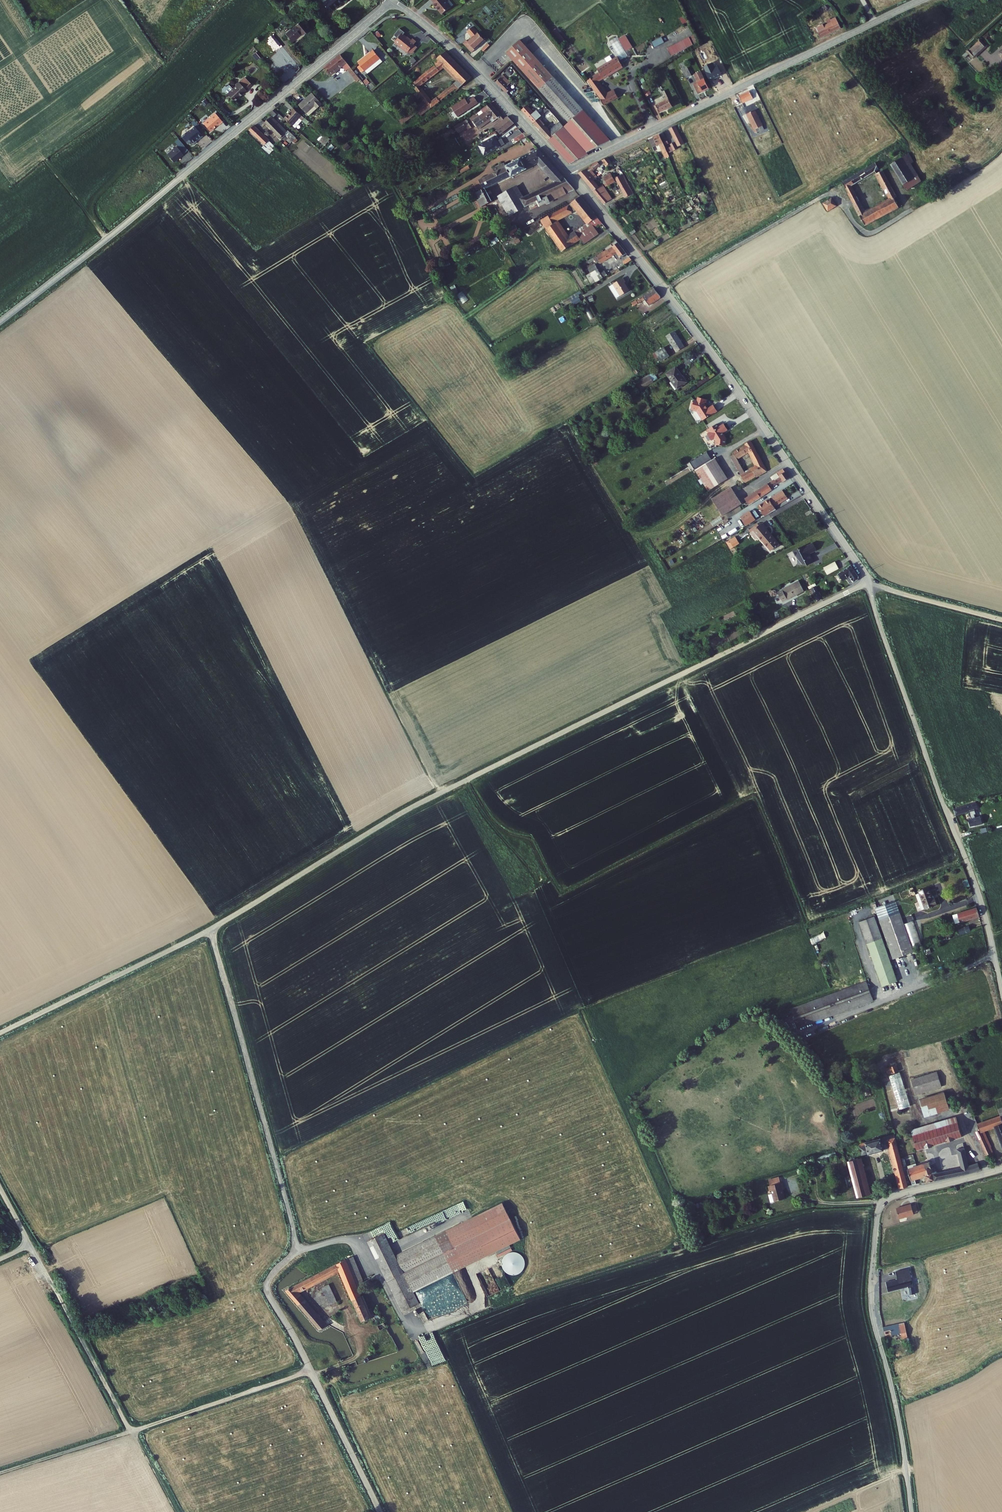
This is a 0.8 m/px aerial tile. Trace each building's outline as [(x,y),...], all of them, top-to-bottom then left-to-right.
[(345,0),(332,0),(326,5),(333,14),(347,2),(345,0)] [(447,14),(456,6),(450,0),(437,0),(439,2),(438,3),(447,14)] [(927,18),(935,13),(933,10),(937,7),(932,0),(920,8),(927,18)] [(944,14),(951,8),(946,0),(940,0),(943,6),(940,8),(944,14)] [(831,24),(830,25),(834,31),(845,25),(841,19),(834,22),(830,23),(831,24)] [(821,25),(827,35),(834,31),(830,25),(829,23),(828,23),(827,21),(821,25)] [(305,23),(289,36),(296,44),(304,38),(302,36),(305,33),(307,36),(312,32),(305,23)] [(488,38),(476,25),(471,30),(476,35),(471,40),(469,37),(465,41),(473,51),(482,43),(488,38)] [(552,32),(562,45),(566,41),(556,28),(552,32)] [(397,36),(408,49),(409,48),(416,42),(419,39),(415,35),(413,37),(405,29),(397,36)] [(678,44),(682,50),(702,40),(698,32),(692,35),(693,36),(678,44)] [(586,108),(524,37),(509,50),(572,120),(587,108),(586,108)] [(962,56),(964,58),(970,53),(973,58),(986,48),(981,41),(962,56)] [(416,42),(409,48),(412,51),(419,45),(416,42)] [(361,68),(366,74),(369,72),(384,59),(377,51),(361,64),(363,66),(361,68)] [(426,102),(433,110),(458,90),(460,92),(476,77),(449,51),(436,62),(437,64),(417,82),(420,86),(416,90),(426,102)] [(603,96),(608,103),(622,96),(618,89),(610,93),(601,79),(626,64),(621,54),(598,68),(600,72),(591,78),(603,96)] [(364,79),(343,56),(328,69),(335,78),(346,68),(350,72),(351,71),(361,82),(364,79)] [(386,62),(384,59),(369,72),(371,75),(386,62)] [(684,62),(690,76),(696,73),(689,60),(684,62)] [(713,85),(704,68),(697,72),(701,79),(697,82),(702,91),(713,85)] [(514,80),(506,72),(499,80),(510,91),(514,87),(511,83),(514,80)] [(225,96),(233,105),(243,96),(244,98),(248,94),(247,93),(254,88),(247,80),(232,93),(228,88),(222,93),(222,96),(225,96)] [(742,94),(746,101),(751,99),(750,96),(755,94),(753,88),(742,94)] [(660,103),(663,110),(676,104),(669,91),(667,92),(670,97),(660,103)] [(304,107),(310,114),(313,112),(316,115),(326,106),(317,95),(310,100),(311,101),(304,107)] [(469,98),(456,107),(461,116),(482,103),(478,97),(473,100),(473,101),(471,102),(469,98)] [(416,110),(423,117),(433,110),(426,102),(416,110)] [(479,121),(483,127),(495,118),(498,116),(500,119),(504,115),(495,103),(490,107),(493,111),(484,118),(482,115),(473,121),(475,124),(479,121)] [(525,107),(537,121),(541,117),(547,112),(544,109),(542,111),(540,108),(537,111),(530,103),(525,107)] [(540,124),(552,138),(567,124),(552,107),(548,110),(559,122),(554,126),(550,121),(547,123),(544,120),(540,124)] [(615,138),(587,108),(572,120),(567,124),(590,150),(615,138)] [(750,112),(758,127),(766,123),(758,108),(750,112)] [(287,119),(295,125),(305,117),(298,110),(287,119)] [(403,125),(415,116),(411,111),(399,120),(403,125)] [(226,122),(219,113),(207,123),(214,131),(222,124),(223,125),(226,122)] [(499,124),(505,131),(520,122),(513,115),(499,124)] [(267,125),(285,143),(290,138),(287,136),(290,133),(274,118),(267,125)] [(470,127),(471,129),(474,127),(469,120),(466,122),(470,127)] [(458,128),(461,132),(470,127),(466,122),(458,128)] [(672,126),(681,144),(687,141),(678,123),(672,126)] [(552,138),(574,161),(592,152),(590,150),(567,124),(552,138)] [(205,135),(198,126),(189,134),(194,141),(193,142),(196,145),(197,145),(201,140),(200,139),(205,135)] [(253,132),(267,147),(272,143),(257,128),(253,132)] [(662,142),(668,156),(672,154),(665,137),(663,132),(655,135),(659,143),(662,142)] [(489,155),(509,143),(506,138),(502,140),(499,136),(483,145),(489,155)] [(186,153),(179,145),(170,153),(177,161),(183,156),(186,153)] [(544,147),(510,165),(516,176),(516,177),(546,162),(553,158),(544,147)] [(890,163),(903,184),(918,175),(911,162),(913,160),(909,153),(890,163)] [(605,157),(610,163),(615,160),(611,154),(605,157)] [(569,174),(553,158),(546,162),(562,180),(555,183),(554,182),(552,182),(551,180),(542,184),(544,189),(526,198),(518,186),(505,195),(517,214),(540,200),(543,206),(580,187),(569,174)] [(582,170),(597,189),(599,187),(602,185),(597,178),(601,176),(596,170),(603,163),(600,160),(594,163),(595,164),(582,170)] [(861,220),(863,224),(866,223),(868,224),(868,222),(876,217),(878,218),(878,217),(880,216),(880,217),(881,215),(883,214),(884,215),(884,213),(893,209),(894,210),(894,208),(899,206),(882,169),(884,169),(878,160),(835,186),(841,197),(842,196),(845,201),(850,198),(850,199),(856,196),(850,185),(874,170),(876,172),(884,190),(880,191),(884,199),(885,198),(886,201),(879,204),(878,203),(878,205),(876,206),(874,205),(874,207),(873,208),(871,207),(872,208),(866,211),(859,199),(858,200),(852,203),(861,219),(860,220),(861,220)] [(498,172),(484,180),(490,190),(516,176),(510,165),(508,162),(496,168),(498,172)] [(609,174),(612,180),(618,176),(615,171),(609,174)] [(607,183),(608,186),(620,178),(629,196),(636,190),(626,172),(618,176),(612,180),(609,181),(607,183)] [(922,181),(918,175),(903,184),(906,190),(912,186),(922,181)] [(480,196),(486,207),(496,202),(490,190),(484,180),(477,184),(477,185),(474,187),(476,190),(479,189),(481,192),(480,193),(481,196),(480,196)] [(597,189),(607,202),(615,197),(608,186),(607,183),(602,185),(599,187),(597,189)] [(905,191),(913,204),(920,200),(912,186),(906,190),(905,191)] [(460,195),(462,198),(476,190),(474,187),(460,195)] [(544,217),(567,249),(600,227),(599,225),(606,220),(584,193),(577,199),(544,217)] [(822,203),(827,211),(835,206),(831,198),(822,203)] [(507,222),(512,233),(521,229),(516,220),(514,221),(513,219),(507,222)] [(596,258),(601,265),(619,255),(622,259),(628,253),(619,243),(596,258)] [(471,255),(487,249),(485,244),(469,250),(471,255)] [(589,270),(596,282),(606,276),(604,273),(602,274),(600,271),(602,270),(601,268),(598,269),(596,266),(589,270)] [(631,281),(628,277),(619,283),(622,288),(619,290),(623,296),(635,288),(630,281),(631,281)] [(643,300),(648,307),(662,298),(655,288),(650,293),(630,304),(632,307),(643,300)] [(462,291),(457,296),(463,304),(469,299),(462,291)] [(573,305),(583,301),(579,292),(570,296),(573,305)] [(672,334),(681,348),(689,343),(679,328),(672,334)] [(655,352),(661,362),(670,357),(664,347),(655,352)] [(670,371),(681,386),(690,379),(680,365),(670,371)] [(643,387),(658,381),(655,373),(639,379),(643,387)] [(708,419),(722,410),(719,404),(713,407),(711,404),(710,404),(709,402),(709,401),(711,401),(712,398),(703,396),(702,399),(699,399),(697,408),(702,409),(708,419)] [(722,423),(712,428),(715,432),(713,433),(716,438),(720,436),(722,439),(722,444),(730,444),(731,436),(727,431),(733,428),(729,422),(724,426),(722,423)] [(745,479),(754,474),(755,475),(767,468),(750,442),(746,444),(746,445),(733,453),(734,455),(731,457),(745,479)] [(711,460),(706,452),(690,462),(695,470),(711,460)] [(698,469),(711,490),(727,481),(714,460),(698,469)] [(765,493),(764,492),(784,479),(784,481),(794,475),(790,469),(789,469),(787,466),(777,473),(779,475),(745,496),(750,503),(765,493)] [(729,486),(710,497),(720,514),(739,503),(729,486)] [(775,509),(772,504),(786,496),(781,488),(756,503),(763,516),(775,509)] [(750,510),(740,516),(746,526),(756,520),(750,510)] [(760,537),(772,551),(780,544),(762,523),(751,533),(757,539),(760,537)] [(803,562),(812,561),(813,563),(819,559),(817,555),(816,555),(815,553),(814,553),(813,552),(821,547),(817,540),(804,547),(804,545),(798,549),(801,554),(801,553),(803,556),(803,562)] [(826,567),(829,573),(840,568),(837,561),(826,567)] [(854,583),(862,576),(851,564),(842,571),(842,574),(841,574),(844,577),(846,575),(848,576),(854,583)] [(792,595),(793,596),(796,594),(796,593),(802,590),(803,591),(810,587),(804,577),(783,588),(788,597),(792,595)] [(817,585),(822,593),(826,591),(822,583),(817,585)] [(815,602),(822,599),(816,585),(809,588),(815,602)] [(982,804),(980,799),(958,806),(959,810),(973,807),(975,815),(972,816),(974,822),(986,820),(984,812),(979,814),(979,811),(980,810),(979,805),(982,804)] [(935,884),(925,887),(931,906),(944,902),(941,895),(939,896),(935,884)] [(894,901),(874,909),(888,945),(893,959),(912,952),(894,901)] [(975,907),(967,909),(970,919),(978,916),(975,907)] [(874,909),(871,910),(884,946),(888,945),(874,909)] [(967,909),(962,911),(964,915),(961,915),(963,918),(965,917),(966,920),(970,919),(967,909)] [(890,963),(884,946),(871,910),(856,916),(876,969),(890,963)] [(969,926),(971,931),(979,928),(977,923),(969,926)] [(824,933),(810,938),(812,944),(826,939),(824,933)] [(882,987),(897,982),(890,963),(876,969),(882,987)] [(797,1026),(873,999),(866,980),(790,1006),(797,1026)] [(899,1064),(888,1066),(897,1109),(909,1106),(899,1064)] [(942,1066),(917,1074),(922,1089),(948,1080),(942,1066)] [(947,1087),(924,1095),(930,1113),(954,1105),(947,1087)] [(914,1128),(916,1133),(960,1117),(959,1112),(914,1128)] [(960,1117),(916,1133),(921,1148),(966,1132),(960,1117)] [(1001,1130),(996,1119),(983,1124),(984,1126),(988,1135),(1001,1130)] [(984,1126),(980,1128),(990,1152),(994,1150),(988,1135),(984,1126)] [(899,1135),(863,1144),(866,1156),(894,1149),(903,1185),(899,1186),(900,1189),(912,1185),(907,1165),(904,1155),(899,1135)] [(931,1163),(911,1168),(916,1184),(920,1183),(918,1177),(929,1174),(931,1180),(984,1168),(981,1160),(973,1163),(967,1145),(961,1146),(966,1164),(939,1172),(938,1168),(936,1168),(934,1162),(933,1162),(932,1161),(930,1161),(931,1163)] [(864,1161),(853,1163),(862,1198),(873,1196),(864,1161)] [(784,1181),(769,1184),(770,1188),(772,1188),(775,1199),(786,1197),(783,1185),(785,1185),(784,1181)] [(405,1272),(388,1280),(404,1312),(421,1303),(415,1291),(522,1238),(504,1202),(397,1255),(405,1272)] [(916,1204),(912,1205),(911,1203),(896,1207),(900,1219),(914,1214),(914,1212),(918,1211),(916,1204)] [(385,1231),(368,1240),(388,1280),(405,1272),(397,1255),(385,1231)] [(501,1270),(519,1276),(526,1257),(507,1250),(501,1270)] [(357,1256),(350,1259),(366,1287),(371,1285),(357,1256)] [(350,1259),(348,1260),(362,1289),(366,1287),(350,1259)] [(348,1260),(284,1289),(285,1291),(316,1330),(323,1327),(298,1293),(344,1272),(367,1323),(377,1318),(367,1297),(366,1297),(362,1289),(348,1260)] [(909,1275),(887,1281),(889,1291),(908,1286),(911,1301),(917,1300),(914,1285),(912,1286),(909,1275)] [(463,1285),(457,1301),(466,1304),(471,1292),(470,1292),(471,1288),(463,1285)] [(331,1286),(322,1290),(330,1307),(339,1303),(331,1286)] [(891,1324),(884,1326),(886,1335),(903,1330),(901,1325),(892,1327),(891,1324)]
